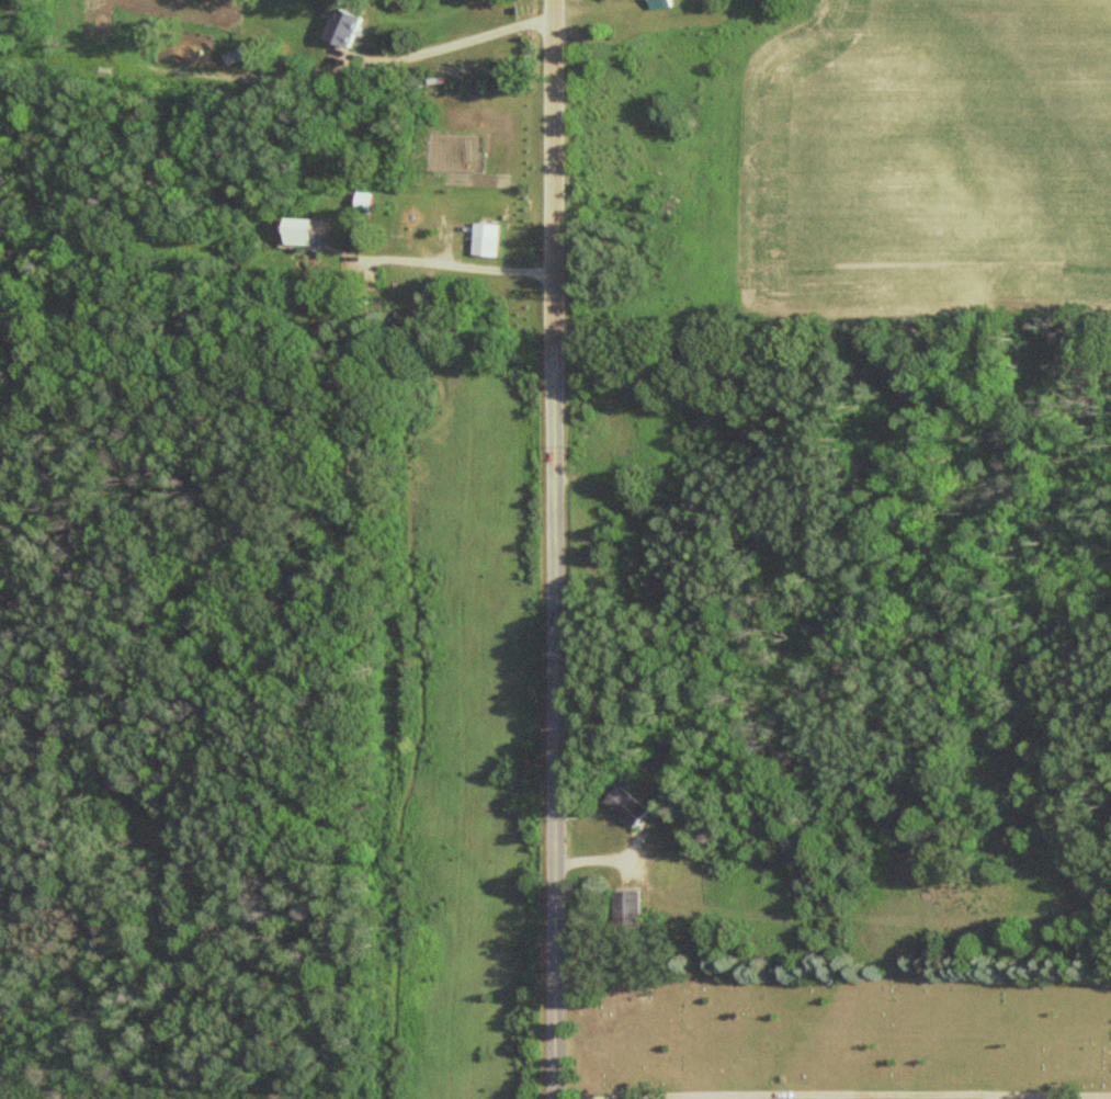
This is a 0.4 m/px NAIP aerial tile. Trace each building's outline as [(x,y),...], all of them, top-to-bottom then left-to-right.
[(676,6),(675,0),(652,0),(654,10),(676,6)] [(357,49),(372,17),(345,6),(331,37),(357,49)] [(478,257),(504,257),(504,223),(478,223),(478,257)] [(615,798),(640,829),(656,816),(631,785),(615,798)] [(626,892),(626,918),(647,918),(647,892),(626,892)]
